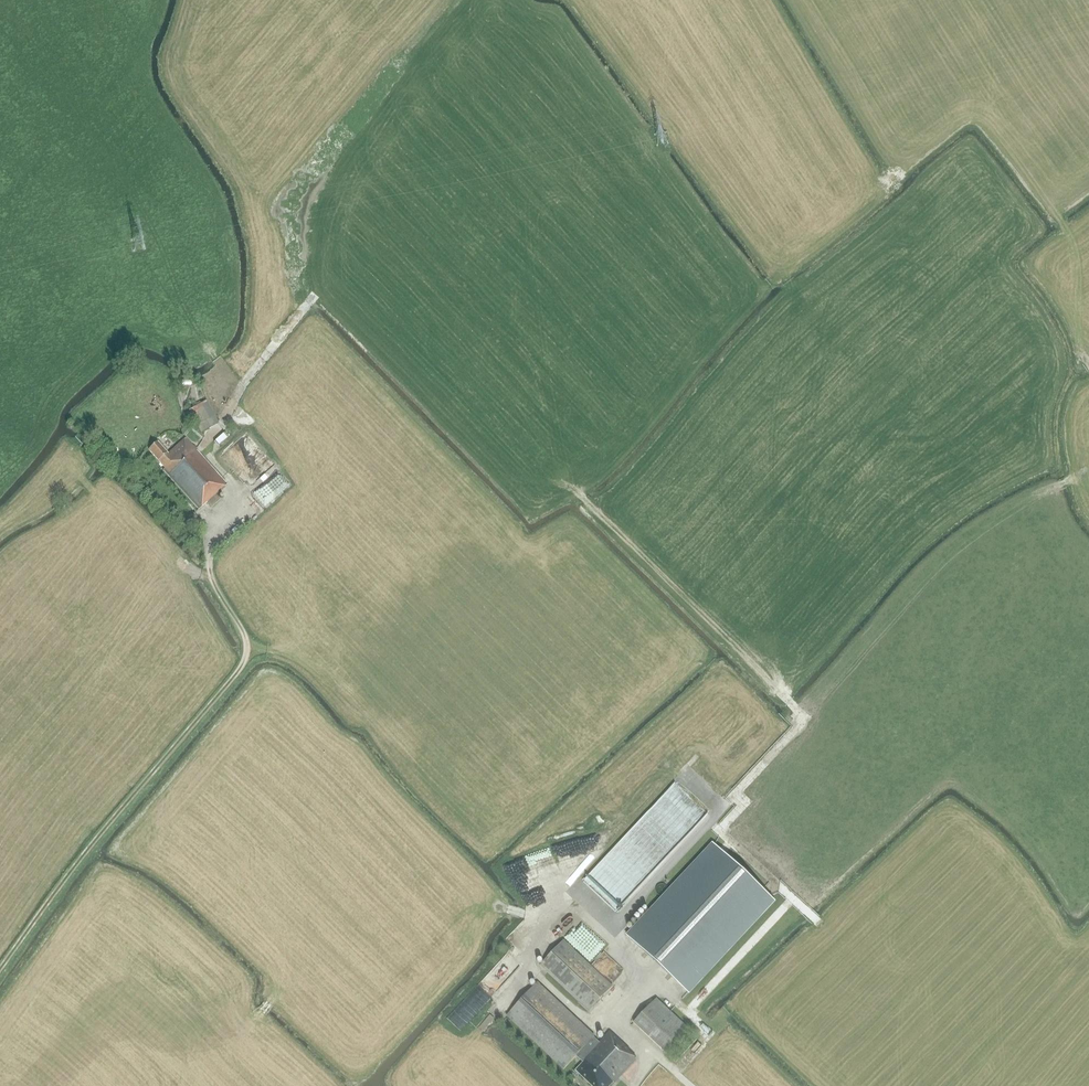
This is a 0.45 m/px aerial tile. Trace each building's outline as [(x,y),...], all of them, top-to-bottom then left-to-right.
[(219,424),(214,415),(206,401),(189,411),(201,433),(211,428),(219,424)] [(226,484),(185,438),(167,454),(156,441),(148,449),(164,468),(162,470),(198,510),(207,502),(211,507),(219,499),(215,494),(226,484)] [(203,525),(194,513),(190,516),(199,528),(203,525)] [(773,900),(714,845),(628,936),(688,992),(773,900)] [(589,1011),(612,986),(564,941),(540,966),(589,1011)] [(632,1055),(628,1052),(629,1051),(610,1032),(599,1043),(593,1037),(594,1036),(538,983),(507,1016),(563,1069),(577,1056),(584,1063),(576,1071),(592,1085),(609,1085),(613,1082),(614,1082),(636,1059),(632,1055)] [(665,1053),(688,1029),(656,999),(633,1023),(665,1053)]
